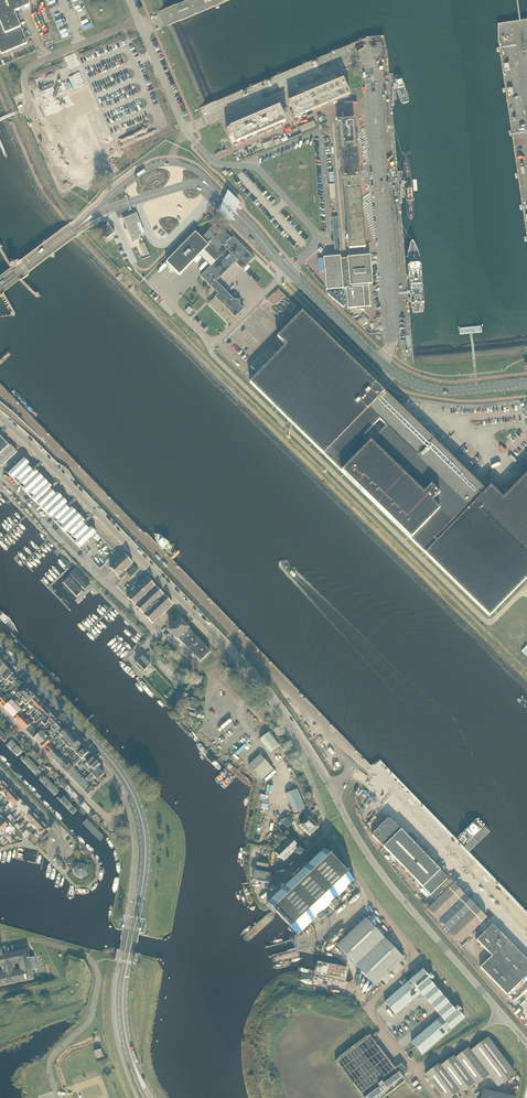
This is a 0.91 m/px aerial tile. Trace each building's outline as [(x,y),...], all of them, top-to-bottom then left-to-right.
[(1,54),(27,43),(14,12),(30,5),(28,0),(0,0),(0,51),(1,54)] [(343,80),(322,89),(289,103),(296,117),(350,95),(343,80)] [(236,142),(249,137),(286,121),(280,107),(230,128),(231,129),(227,131),(229,137),(233,135),(236,142)] [(67,108),(37,121),(62,180),(92,168),(67,108)] [(338,121),(343,174),(359,173),(354,120),(338,121)] [(343,174),(344,186),(360,184),(359,177),(359,173),(343,174)] [(360,184),(344,186),(349,249),(365,248),(360,184)] [(228,191),(217,216),(229,228),(240,203),(228,191)] [(139,240),(138,237),(142,236),(142,235),(137,224),(141,223),(137,214),(123,219),(126,227),(124,227),(125,230),(127,229),(133,242),(139,240)] [(341,250),(339,230),(338,217),(332,218),(335,250),(341,250)] [(108,224),(100,231),(106,239),(115,233),(113,230),(115,229),(112,225),(110,226),(108,224)] [(196,233),(166,262),(167,262),(171,266),(172,267),(174,270),(176,271),(180,275),(200,255),(203,252),(206,255),(207,256),(208,257),(210,259),(210,260),(211,261),(214,264),(221,257),(217,254),(231,239),(231,238),(223,231),(216,238),(209,231),(202,239),(198,235),(196,233)] [(211,267),(201,277),(212,287),(217,282),(216,282),(215,281),(214,280),(223,272),(224,273),(224,274),(225,274),(224,273),(223,272),(229,265),(230,265),(231,263),(233,262),(234,261),(235,263),(243,270),(254,258),(233,237),(231,239),(217,254),(221,257),(214,264),(211,267)] [(43,242),(43,244),(43,245),(43,244),(52,256),(52,257),(54,257),(55,257),(55,255),(55,254),(54,255),(45,243),(46,242),(45,242),(43,242)] [(149,252),(145,243),(140,245),(144,254),(149,252)] [(9,265),(12,262),(3,245),(0,245),(0,250),(9,265)] [(207,256),(203,252),(199,255),(211,267),(214,264),(210,260),(207,256)] [(367,267),(369,267),(368,257),(348,258),(348,259),(340,259),(340,257),(324,258),(327,290),(347,289),(348,308),(360,307),(360,310),(365,310),(364,307),(370,306),(367,267)] [(12,262),(9,265),(11,269),(12,270),(13,270),(19,279),(20,280),(21,281),(24,278),(29,275),(29,274),(28,274),(19,263),(20,262),(19,262),(18,260),(16,262),(13,262),(12,262)] [(216,282),(217,282),(235,263),(234,261),(223,272),(225,274),(224,274),(223,272),(214,280),(216,282)] [(120,275),(117,279),(119,281),(125,276),(122,273),(120,275)] [(39,293),(24,278),(21,281),(35,296),(37,297),(39,296),(39,293)] [(224,289),(217,282),(212,287),(219,294),(224,289)] [(137,287),(134,285),(128,290),(131,293),(135,290),(137,287)] [(208,305),(228,325),(239,314),(241,312),(244,309),(240,305),(235,301),(228,294),(224,289),(219,294),(215,298),(210,303),(208,305)] [(330,292),(328,295),(343,308),(346,305),(343,303),(345,301),(343,299),(345,296),(339,292),(337,294),(335,292),(333,295),(330,292)] [(15,311),(5,294),(1,296),(12,315),(15,315),(15,313),(15,311)] [(185,311),(189,315),(193,311),(191,309),(189,307),(185,311)] [(434,440),(407,413),(405,415),(402,412),(402,408),(397,408),(394,405),(396,403),(384,392),(380,387),(375,382),(373,381),(339,347),(335,344),(302,312),(277,337),(286,346),(250,382),(250,383),(490,616),(526,578),(526,474),(503,498),(491,486),(486,491),(481,497),(474,490),(462,479),(459,475),(464,470),(456,461),(450,467),(447,464),(435,453),(429,446),(434,440)] [(357,322),(362,327),(368,321),(363,316),(357,322)] [(402,412),(405,415),(407,413),(408,412),(403,407),(397,402),(396,403),(394,405),(397,408),(402,408),(402,412)] [(0,436),(0,464),(2,467),(18,452),(11,444),(9,446),(0,436)] [(456,461),(434,440),(429,446),(435,453),(438,455),(441,458),(445,462),(447,464),(450,467),(456,461)] [(96,533),(28,462),(24,459),(9,474),(80,548),(96,533)] [(464,470),(459,475),(462,479),(464,480),(468,484),(471,488),(474,490),(481,497),(486,491),(470,475),(464,470)] [(133,563),(124,555),(110,568),(121,580),(126,575),(123,573),(133,563)] [(75,569),(70,574),(85,590),(90,585),(75,569)] [(70,577),(64,583),(77,596),(83,591),(70,577)] [(173,605),(147,579),(147,578),(127,597),(153,624),(173,605)] [(189,628),(185,624),(181,621),(170,631),(177,639),(178,639),(200,662),(210,652),(188,629),(189,628)] [(145,671),(151,665),(143,657),(137,663),(145,671)] [(7,668),(4,665),(0,669),(0,678),(9,670),(7,668)] [(10,671),(9,670),(0,678),(0,682),(1,681),(4,683),(13,674),(10,671)] [(13,685),(18,680),(13,674),(4,683),(3,684),(5,686),(9,681),(13,685)] [(185,687),(191,682),(187,678),(182,683),(185,687)] [(22,683),(18,680),(13,685),(8,690),(10,692),(15,687),(16,689),(22,683)] [(17,695),(25,687),(22,683),(16,689),(13,692),(15,693),(15,692),(17,695)] [(18,704),(30,692),(25,687),(17,695),(16,696),(20,700),(18,700),(16,702),(18,704)] [(26,706),(35,697),(30,692),(18,704),(20,706),(22,704),(22,702),(26,706)] [(191,697),(192,693),(184,692),(181,696),(188,697),(187,701),(186,702),(196,704),(197,698),(191,697)] [(9,696),(8,695),(5,698),(3,696),(0,699),(0,704),(1,704),(6,699),(9,696)] [(32,708),(39,701),(35,697),(26,706),(24,708),(25,710),(30,706),(32,708)] [(4,708),(9,702),(6,699),(1,704),(4,708)] [(14,718),(22,710),(12,700),(9,702),(4,708),(14,718)] [(36,712),(37,711),(43,705),(39,701),(32,708),(27,713),(29,715),(34,710),(36,712)] [(186,702),(187,701),(184,701),(183,704),(186,705),(185,709),(195,710),(196,704),(186,702)] [(34,721),(36,719),(47,709),(43,705),(37,711),(39,712),(32,719),(34,721)] [(42,721),(51,713),(47,709),(36,719),(34,721),(36,723),(40,719),(42,721)] [(45,726),(54,717),(51,713),(42,721),(41,722),(45,726)] [(21,726),(27,721),(23,717),(18,722),(21,726)] [(53,726),(58,721),(54,717),(45,726),(47,728),(50,724),(53,726)] [(194,736),(178,719),(174,722),(191,740),(194,736)] [(30,725),(32,723),(28,720),(27,721),(21,726),(25,730),(28,726),(30,725)] [(51,736),(62,725),(58,721),(53,726),(51,728),(53,729),(49,733),(50,734),(47,737),(49,738),(51,736)] [(28,726),(25,730),(29,734),(34,729),(30,725),(28,726)] [(66,729),(63,726),(62,725),(51,736),(52,737),(53,737),(58,732),(60,735),(66,729)] [(36,731),(38,729),(36,727),(34,729),(29,734),(33,738),(38,733),(36,731)] [(70,734),(66,729),(60,735),(54,740),(56,743),(59,740),(62,742),(70,734)] [(49,738),(47,737),(42,731),(34,738),(41,746),(47,739),(49,738)] [(270,732),(260,739),(270,752),(280,745),(270,732)] [(66,745),(74,738),(70,734),(62,742),(58,746),(59,748),(64,743),(66,745)] [(54,739),(53,737),(52,737),(49,741),(47,739),(41,746),(44,749),(54,739)] [(70,749),(78,742),(74,738),(66,745),(63,749),(64,750),(68,747),(70,749)] [(75,752),(82,745),(78,742),(70,749),(67,752),(66,750),(65,752),(66,753),(65,754),(67,756),(73,750),(75,752)] [(243,760),(252,745),(248,742),(239,757),(243,760)] [(77,756),(85,749),(82,745),(75,752),(69,757),(71,759),(76,755),(77,756)] [(49,754),(53,750),(49,746),(44,750),(49,754)] [(56,751),(59,748),(58,746),(55,749),(53,750),(49,754),(53,759),(59,754),(56,751)] [(77,765),(81,761),(89,753),(85,749),(77,756),(78,757),(79,756),(80,758),(75,763),(77,765)] [(57,762),(64,755),(63,753),(61,755),(59,754),(53,759),(57,762)] [(80,769),(82,767),(83,766),(93,757),(89,753),(81,761),(83,763),(79,767),(80,769)] [(68,757),(67,756),(65,754),(64,755),(57,762),(60,766),(66,760),(64,758),(65,756),(67,758),(68,757)] [(274,770),(271,766),(260,755),(249,765),(259,777),(262,780),(274,770)] [(85,772),(87,770),(96,761),(93,757),(83,766),(85,768),(83,770),(85,772)] [(63,769),(72,762),(69,759),(68,759),(60,766),(63,769)] [(98,767),(101,765),(96,761),(87,770),(91,774),(98,767)] [(74,764),(73,763),(72,762),(63,769),(67,773),(73,768),(77,765),(75,763),(74,764)] [(293,772),(299,768),(295,762),(289,766),(293,772)] [(104,774),(98,767),(91,774),(86,778),(89,781),(94,776),(98,780),(104,774)] [(71,778),(77,772),(73,768),(67,773),(71,778)] [(75,781),(81,776),(77,772),(71,778),(75,781)] [(79,785),(85,779),(81,776),(75,781),(79,785)] [(87,783),(89,781),(86,778),(85,779),(79,785),(85,792),(90,787),(90,786),(87,783)] [(6,785),(5,784),(0,789),(0,792),(2,795),(9,788),(8,787),(8,786),(7,785),(6,785)] [(11,789),(10,789),(9,788),(2,795),(6,799),(13,792),(12,791),(12,790),(11,789)] [(294,814),(306,809),(298,789),(286,794),(294,814)] [(15,793),(14,793),(13,792),(6,799),(10,803),(17,796),(16,795),(16,794),(15,793)] [(18,797),(17,796),(10,803),(14,807),(21,800),(20,799),(18,797)] [(22,801),(21,800),(14,807),(18,811),(25,804),(24,803),(22,801)] [(26,805),(25,804),(18,811),(22,815),(29,808),(27,807),(28,807),(26,805)] [(30,809),(29,808),(22,815),(26,819),(33,812),(31,811),(32,811),(30,809)] [(34,813),(33,812),(26,819),(29,823),(36,816),(35,815),(36,815),(34,813)] [(38,817),(36,816),(29,823),(33,827),(40,820),(39,819),(40,819),(38,817)] [(310,836),(319,828),(309,817),(306,820),(300,826),(310,836)] [(5,831),(7,833),(12,829),(14,827),(6,818),(3,821),(2,820),(0,822),(0,826),(5,831)] [(430,896),(448,879),(389,818),(372,835),(430,896)] [(42,821),(41,822),(40,820),(33,827),(37,831),(44,824),(43,823),(42,821)] [(46,825),(45,826),(44,824),(37,831),(41,835),(40,836),(43,839),(48,834),(46,831),(49,828),(46,825)] [(1,835),(3,837),(4,838),(8,834),(7,833),(5,831),(0,826),(0,834),(1,835)] [(295,850),(298,847),(290,838),(286,841),(279,848),(275,852),(284,861),(287,858),(295,850)] [(354,881),(333,858),(324,849),(268,903),(273,909),(298,935),(354,881)] [(269,862),(260,860),(258,860),(257,866),(268,868),(269,862)] [(83,865),(79,865),(75,868),(75,872),(75,873),(79,876),(83,876),(87,873),(87,868),(83,865)] [(268,882),(269,875),(256,873),(255,879),(268,882)] [(453,884),(428,909),(439,920),(464,895),(453,884)] [(464,895),(439,920),(450,931),(475,907),(464,895)] [(486,918),(475,907),(450,931),(461,943),(486,918)] [(328,913),(324,919),(328,922),(333,917),(328,913)] [(331,920),(334,923),(343,916),(340,913),(331,920)] [(356,966),(385,938),(366,919),(337,946),(356,966)] [(493,925),(477,940),(492,956),(508,941),(493,925)] [(404,958),(385,938),(356,966),(375,986),(404,958)] [(480,968),(507,995),(526,976),(526,960),(508,941),(492,956),(480,968)] [(34,979),(32,970),(37,969),(35,958),(30,959),(28,950),(22,951),(21,950),(19,950),(19,951),(12,953),(12,952),(10,952),(11,953),(3,955),(1,950),(0,950),(0,967),(3,967),(4,973),(0,974),(0,986),(34,979)] [(428,976),(423,970),(410,981),(415,987),(420,994),(441,1017),(451,1030),(465,1019),(459,1012),(461,1011),(458,1006),(456,1008),(432,980),(434,978),(430,974),(428,976)] [(401,988),(407,995),(415,987),(410,981),(401,988)] [(412,1001),(420,994),(415,987),(407,995),(412,1001)] [(393,995),(399,1002),(407,995),(401,988),(393,995)] [(21,1002),(19,997),(21,996),(22,996),(23,996),(24,996),(25,996),(26,996),(25,996),(25,995),(24,995),(23,995),(22,995),(21,995),(6,1001),(7,1001),(13,999),(15,1004),(21,1002)] [(393,995),(385,1002),(390,1009),(399,1002),(393,995)] [(407,995),(399,1002),(404,1008),(412,1001),(407,995)] [(404,1008),(399,1002),(390,1009),(395,1015),(404,1008)] [(451,1030),(441,1017),(432,1024),(443,1037),(451,1030)] [(431,1048),(443,1037),(432,1024),(420,1035),(431,1048)] [(371,1036),(370,1035),(336,1061),(364,1097),(383,1097),(405,1081),(402,1077),(408,1072),(401,1063),(395,1068),(371,1036)] [(420,1035),(412,1042),(422,1055),(431,1048),(420,1035)] [(497,1086),(514,1072),(489,1038),(471,1051),(489,1075),(489,1076),(489,1075),(492,1079),(492,1080),(497,1086)] [(103,1056),(103,1055),(101,1049),(101,1048),(101,1049),(95,1051),(97,1057),(97,1058),(103,1056)] [(471,1051),(469,1048),(456,1058),(455,1059),(474,1083),(476,1085),(489,1075),(471,1051)] [(455,1059),(456,1058),(454,1056),(441,1066),(441,1067),(459,1091),(461,1093),(474,1083),(455,1059)] [(441,1066),(439,1064),(426,1075),(444,1097),(450,1097),(459,1091),(441,1067),(441,1066)] [(516,1097),(483,1090),(482,1097),(516,1097)]
